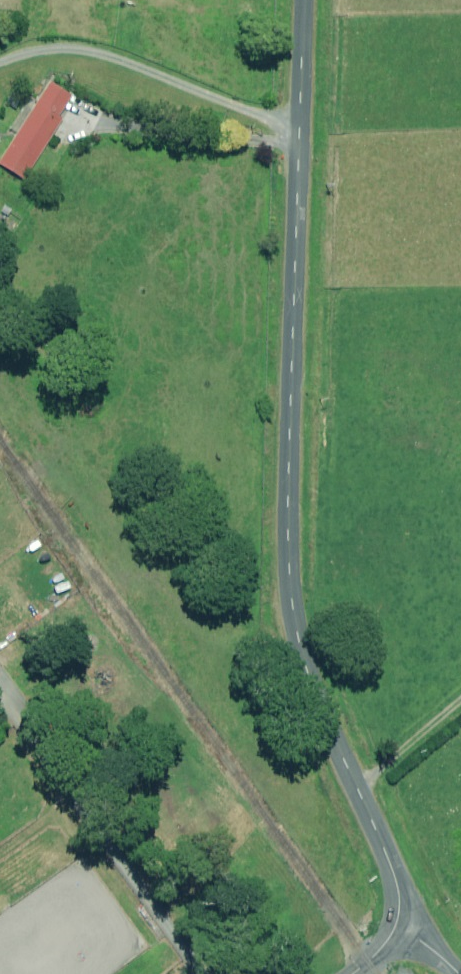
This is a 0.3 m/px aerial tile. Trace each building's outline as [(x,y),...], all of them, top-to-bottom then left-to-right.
[(74,95),(51,82),(36,108),(29,104),(14,129),(19,132),(1,164),(28,179),(64,116),(62,115),(74,95)]
